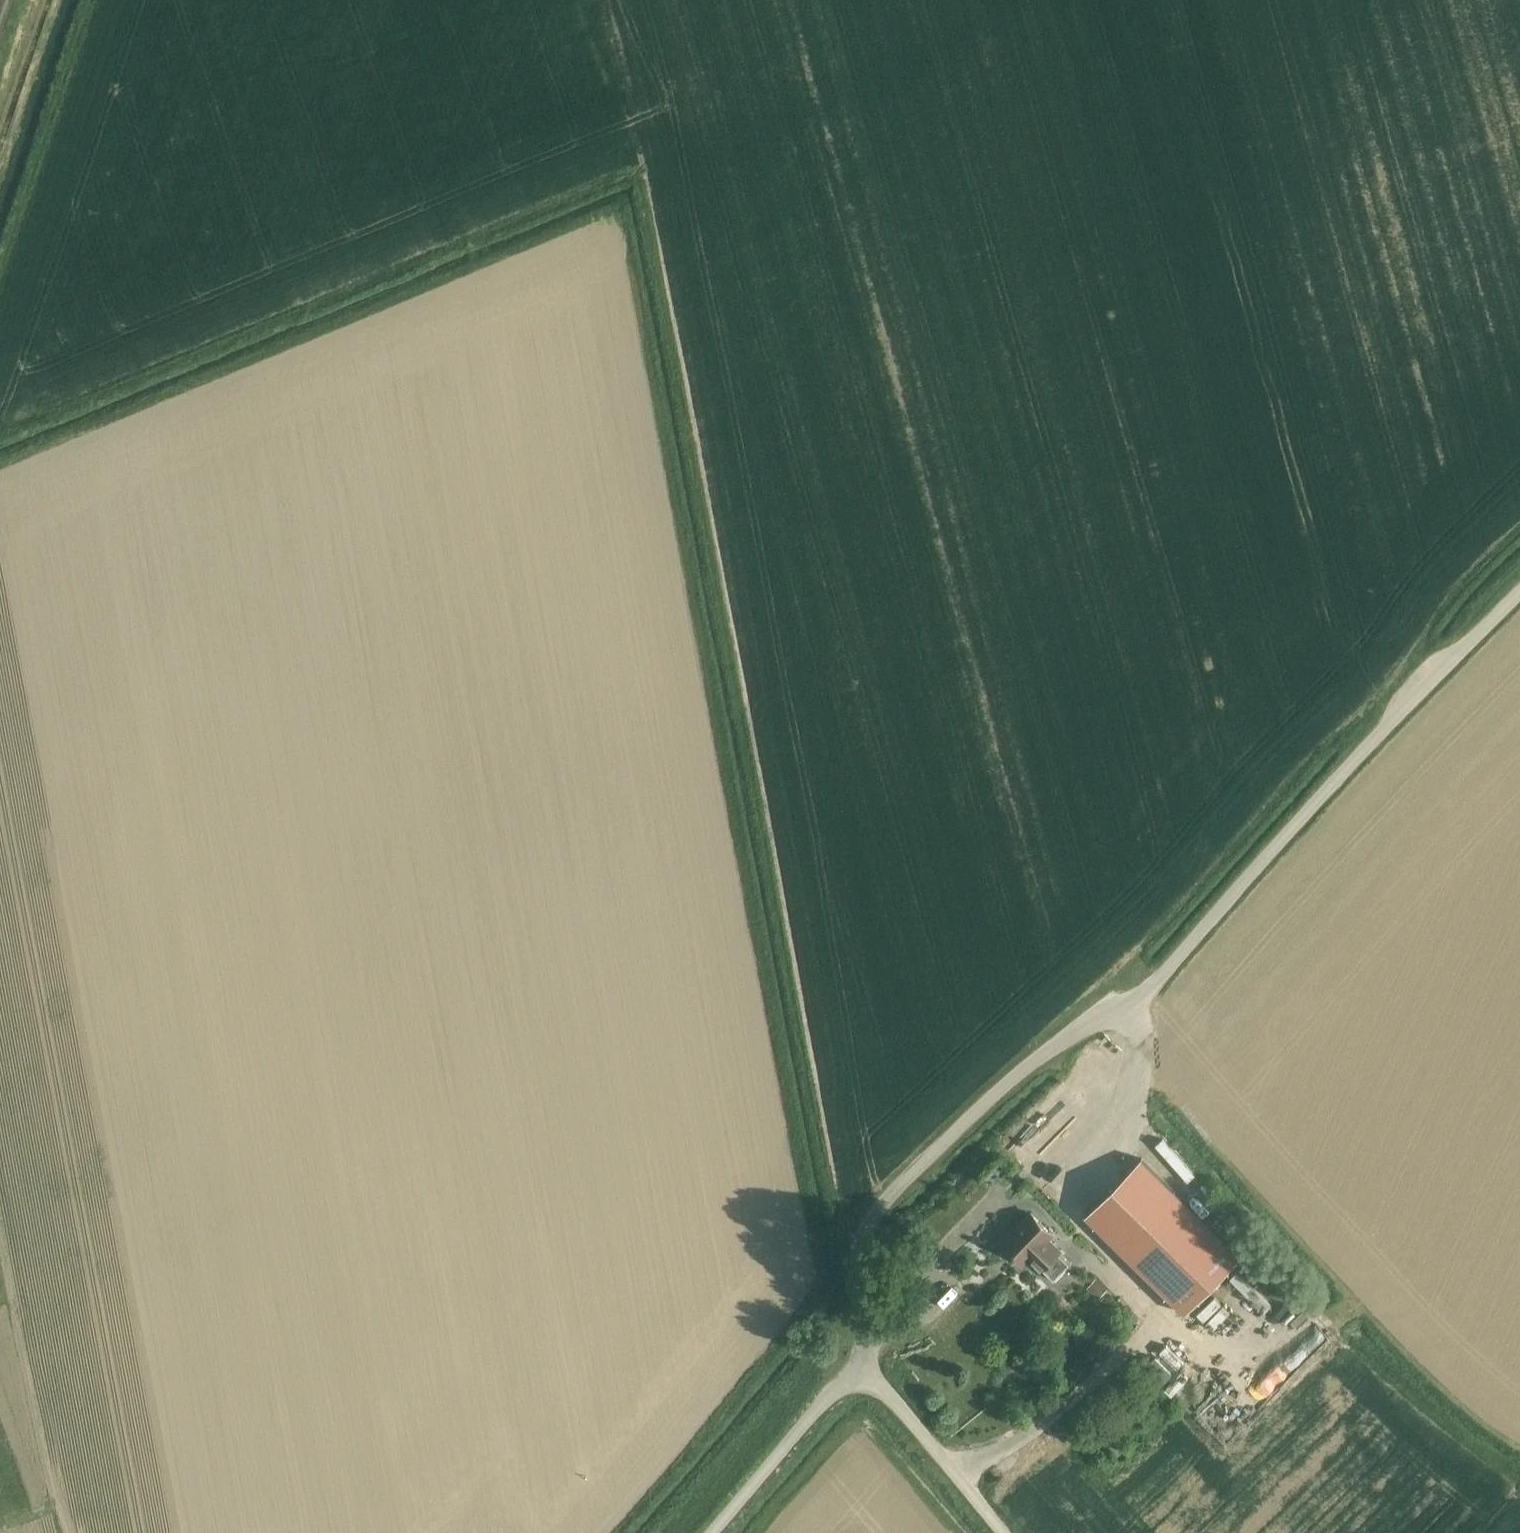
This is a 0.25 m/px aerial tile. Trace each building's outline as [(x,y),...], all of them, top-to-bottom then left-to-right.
[(1242,1256),(1142,1157),(1085,1215),(1185,1313),(1242,1256)] [(1031,1213),(1002,1243),(1023,1264),(1029,1258),(1040,1269),(1041,1268),(1054,1280),(1071,1263),(1059,1251),(1060,1250),(1048,1239),(1053,1234),(1031,1213)]
